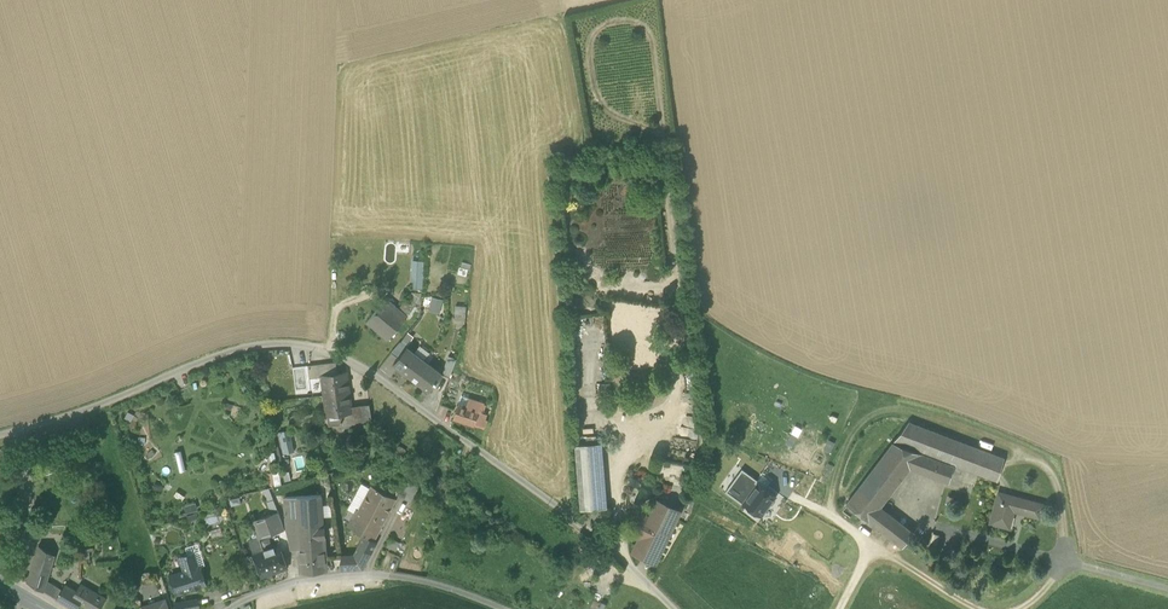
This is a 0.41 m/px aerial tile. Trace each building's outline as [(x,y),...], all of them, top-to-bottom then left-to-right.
[(634,189),(624,185),(620,195),(630,199),(634,189)] [(424,288),(424,259),(412,259),(412,288),(424,288)] [(455,274),(465,274),(466,266),(456,265),(455,274)] [(400,309),(408,316),(418,302),(411,296),(400,309)] [(431,296),(429,311),(442,312),(443,297),(431,296)] [(367,321),(388,339),(408,316),(400,309),(386,298),(367,321)] [(454,318),(465,319),(467,305),(456,304),(454,318)] [(387,356),(395,363),(405,350),(397,344),(387,356)] [(393,366),(410,378),(423,361),(406,348),(405,350),(395,363),(393,366)] [(442,374),(450,377),(457,359),(449,356),(442,374)] [(423,361),(410,378),(429,392),(437,381),(435,379),(440,373),(423,361)] [(308,365),(310,378),(322,377),(322,375),(337,374),(336,362),(308,365)] [(322,377),(325,395),(349,392),(346,372),(337,374),(322,375),(322,377)] [(351,407),(349,392),(325,395),(327,415),(342,413),(351,412),(351,407)] [(466,405),(469,398),(462,395),(459,403),(466,405)] [(469,398),(466,405),(479,410),(479,411),(481,412),(484,404),(484,403),(469,398)] [(477,416),(479,411),(479,410),(466,405),(459,403),(454,419),(474,426),(474,425),(477,416)] [(371,405),(362,406),(364,422),(373,421),(371,405)] [(343,424),(364,422),(362,406),(351,407),(351,412),(342,413),(343,424)] [(479,411),(477,416),(486,419),(487,414),(486,413),(481,412),(479,411)] [(487,420),(486,419),(477,416),(474,425),(485,428),(487,420)] [(909,422),(893,443),(954,466),(997,481),(1003,458),(909,422)] [(678,436),(697,440),(700,429),(680,425),(678,436)] [(277,435),(282,454),(290,452),(284,433),(277,435)] [(797,437),(791,433),(786,444),(792,447),(797,437)] [(835,443),(828,440),(823,450),(830,453),(835,443)] [(577,445),(582,508),(606,506),(601,443),(577,445)] [(949,483),(954,466),(893,443),(846,504),(902,547),(914,533),(880,507),(910,468),(949,483)] [(826,483),(834,466),(827,463),(819,480),(826,483)] [(742,468),(725,491),(743,504),(744,503),(743,502),(758,483),(756,481),(757,480),(742,468)] [(394,493),(405,498),(414,481),(398,473),(394,482),(398,484),(394,493)] [(744,503),(761,515),(776,495),(758,482),(758,483),(743,502),(744,503)] [(364,535),(374,540),(397,498),(372,485),(359,510),(357,509),(347,526),(364,535)] [(990,523),(1009,528),(1013,511),(1039,518),(1043,505),(999,493),(990,523)] [(650,523),(669,533),(681,509),(658,498),(649,517),(648,520),(650,523)] [(264,505),(268,515),(272,514),(273,515),(279,513),(274,502),(264,505)] [(297,507),(298,518),(323,516),(322,505),(297,507)] [(289,540),(293,559),(301,558),(299,528),(298,518),(297,507),(287,507),(289,540)] [(640,538),(648,542),(662,548),(669,533),(650,523),(648,520),(649,517),(640,512),(636,521),(630,533),(640,538)] [(254,520),(260,537),(284,528),(279,513),(273,515),(272,514),(268,515),(254,520)] [(323,527),(323,516),(298,518),(299,528),(323,527)] [(301,558),(302,572),(326,570),(323,527),(299,528),(301,558)] [(342,555),(339,569),(362,568),(376,541),(374,540),(364,535),(354,554),(342,555)] [(249,540),(253,552),(263,548),(260,537),(249,540)] [(640,538),(638,542),(646,546),(648,542),(640,538)] [(655,564),(662,548),(648,542),(646,546),(638,542),(632,553),(655,564)] [(279,543),(263,548),(253,552),(261,577),(272,573),(288,568),(279,543)] [(187,553),(188,554),(193,553),(200,551),(198,544),(186,548),(187,553)] [(28,580),(44,587),(60,553),(43,546),(28,580)] [(200,551),(193,553),(198,567),(200,567),(205,565),(200,551)] [(171,576),(176,593),(206,584),(200,567),(198,567),(193,553),(188,554),(187,553),(179,556),(181,564),(183,564),(185,571),(171,576)] [(9,569),(15,573),(23,561),(17,557),(9,569)] [(78,590),(85,594),(81,601),(95,608),(100,608),(107,597),(82,582),(78,590)] [(77,608),(81,601),(85,594),(78,590),(68,584),(60,598),(77,608)] [(175,608),(189,608),(199,608),(197,598),(174,602),(175,608)] [(143,608),(169,608),(165,599),(142,606),(143,608)]
